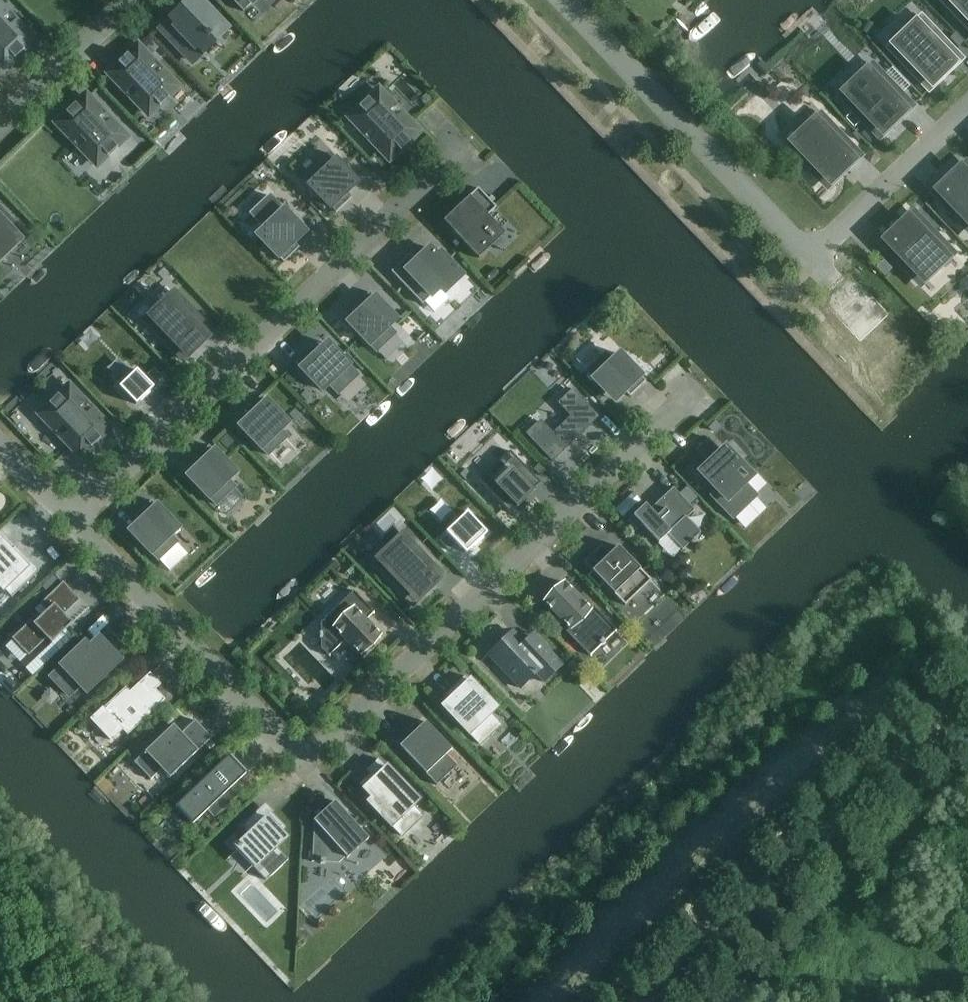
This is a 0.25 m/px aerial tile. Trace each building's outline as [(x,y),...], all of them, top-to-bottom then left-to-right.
[(203,54),(198,48),(212,40),(208,37),(224,25),(199,0),(190,0),(182,8),(179,13),(169,19),(160,28),(191,61),(203,54)] [(242,11),(254,0),(232,0),(242,11)] [(967,17),(967,0),(952,0),(967,17)] [(15,58),(24,50),(21,48),(32,38),(0,4),(0,64),(2,66),(12,56),(15,59),(15,58)] [(926,19),(897,47),(934,85),(963,58),(926,19)] [(129,56),(127,54),(118,62),(120,65),(110,75),(147,113),(157,104),(160,106),(169,98),(166,95),(176,85),(139,47),(129,56)] [(911,107),(874,69),(845,96),(882,135),(911,107)] [(351,118),(371,140),(388,157),(398,148),(400,151),(409,142),(407,139),(417,130),(380,91),(370,100),(367,98),(358,106),(361,109),(351,118)] [(58,124),(95,163),(105,153),(108,156),(117,147),(114,145),(124,135),(87,97),(77,106),(75,103),(66,112),(68,115),(58,124)] [(859,157),(822,118),(793,146),(830,185),(859,157)] [(317,178),(309,185),(336,212),(352,197),(347,192),(357,182),(344,168),(329,152),(310,171),(317,178)] [(967,225),(967,167),(966,165),(937,193),(967,225)] [(505,234),(488,215),(496,207),(478,188),(443,221),(478,258),(505,234)] [(274,199),(252,220),(262,230),(257,235),(284,262),(300,247),(294,242),(305,232),(302,229),(300,227),(304,223),(296,215),(292,218),(277,202),(274,199)] [(0,214),(0,254),(20,235),(0,214)] [(885,243),(922,281),(951,254),(914,215),(885,243)] [(429,248),(416,260),(410,253),(391,271),(422,304),(439,287),(444,292),(461,275),(440,253),(437,255),(429,248)] [(865,261),(836,289),(873,327),(902,300),(865,261)] [(348,322),(376,351),(395,333),(388,326),(395,319),(369,291),(353,307),(358,312),(348,322)] [(175,292),(145,320),(183,359),(212,331),(175,292)] [(317,352),(312,347),(296,362),(322,390),(328,383),(338,394),(339,393),(339,392),(356,376),(358,375),(340,356),(328,343),(327,342),(326,343),(317,352)] [(614,400),(624,390),(630,396),(646,381),(619,353),(612,360),(605,353),(586,371),(601,387),(614,400)] [(137,369),(120,386),(136,403),(154,387),(137,369)] [(51,406),(42,415),(79,454),(89,444),(91,447),(100,438),(97,436),(107,426),(70,387),(60,397),(58,394),(49,403),(51,406)] [(539,419),(524,434),(551,462),(598,417),(571,389),(556,403),(569,416),(552,433),(539,419)] [(240,426),(268,455),(287,437),(280,430),(287,423),(261,395),(245,411),(250,416),(240,426)] [(735,467),(708,438),(696,450),(708,463),(699,471),(718,490),(713,495),(733,516),(734,515),(733,514),(752,496),(753,497),(755,496),(744,484),(752,476),(740,462),(735,467)] [(235,487),(228,479),(235,473),(209,445),(193,460),(198,466),(188,475),(201,489),(216,505),(235,487)] [(510,449),(478,480),(508,512),(540,482),(510,449)] [(686,517),(694,510),(673,487),(650,509),(645,504),(628,520),(636,530),(642,524),(658,542),(667,533),(682,549),(700,532),(686,517)] [(177,542),(170,535),(177,528),(152,500),(136,515),(141,520),(130,530),(143,543),(158,560),(177,542)] [(468,511),(447,531),(467,552),(488,532),(468,511)] [(403,532),(374,560),(412,599),(441,571),(403,532)] [(0,541),(0,585),(11,597),(39,571),(15,546),(10,551),(0,541)] [(584,562),(625,605),(651,580),(618,545),(609,553),(601,545),(584,562)] [(63,615),(80,599),(63,581),(40,603),(47,610),(41,616),(38,613),(12,638),(28,655),(45,639),(49,643),(71,623),(63,615)] [(544,598),(543,599),(563,620),(564,619),(563,619),(564,618),(572,626),(567,630),(566,629),(565,630),(590,656),(592,655),(590,654),(601,644),(602,645),(605,642),(604,641),(614,631),(616,632),(617,631),(591,605),(590,606),(592,607),(588,611),(580,603),(580,602),(581,603),(582,602),(562,581),(561,582),(562,583),(554,590),(553,590),(552,591),(553,591),(545,599),(544,598)] [(331,656),(330,654),(346,639),(362,655),(363,654),(362,653),(370,646),(371,647),(372,646),(371,645),(379,637),(380,638),(381,637),(365,620),(373,613),(374,614),(375,613),(352,589),(351,591),(353,592),(327,617),(326,615),(325,616),(326,618),(321,623),(321,632),(320,632),(320,638),(321,638),(321,647),(330,657),(331,656)] [(84,644),(75,652),(50,675),(52,677),(68,694),(70,696),(82,683),(88,689),(124,656),(114,645),(119,640),(108,629),(89,647),(85,643),(84,644)] [(563,664),(537,637),(534,634),(534,633),(533,634),(523,643),(512,631),(488,653),(521,688),(536,673),(544,682),(563,664)] [(116,696),(91,720),(110,740),(122,728),(128,734),(165,699),(156,689),(161,684),(150,673),(129,692),(125,687),(116,696)] [(320,674),(310,680),(320,695),(330,689),(320,674)] [(489,713),(495,707),(465,675),(446,693),(451,699),(444,706),(480,744),(500,725),(489,713)] [(181,733),(173,725),(134,762),(151,779),(161,769),(169,778),(212,737),(195,720),(181,733)] [(451,748),(443,740),(425,721),(420,726),(416,722),(395,742),(404,750),(410,757),(437,785),(445,777),(446,779),(450,775),(449,773),(457,766),(446,754),(451,750),(452,749),(451,748)] [(243,773),(228,758),(230,756),(228,755),(175,805),(176,807),(178,806),(192,821),(191,822),(192,824),(246,773),(244,772),(243,773)] [(370,803),(402,835),(422,816),(411,805),(417,799),(378,758),(366,769),(370,773),(360,783),(374,798),(370,803)] [(346,856),(347,858),(368,839),(334,801),(313,820),(314,822),(312,861),(320,862),(320,863),(325,864),(325,862),(339,862),(346,856)] [(235,847),(266,880),(288,859),(276,846),(285,837),(280,831),(285,826),(272,813),(267,817),(259,809),(242,825),(250,833),(235,847)]
